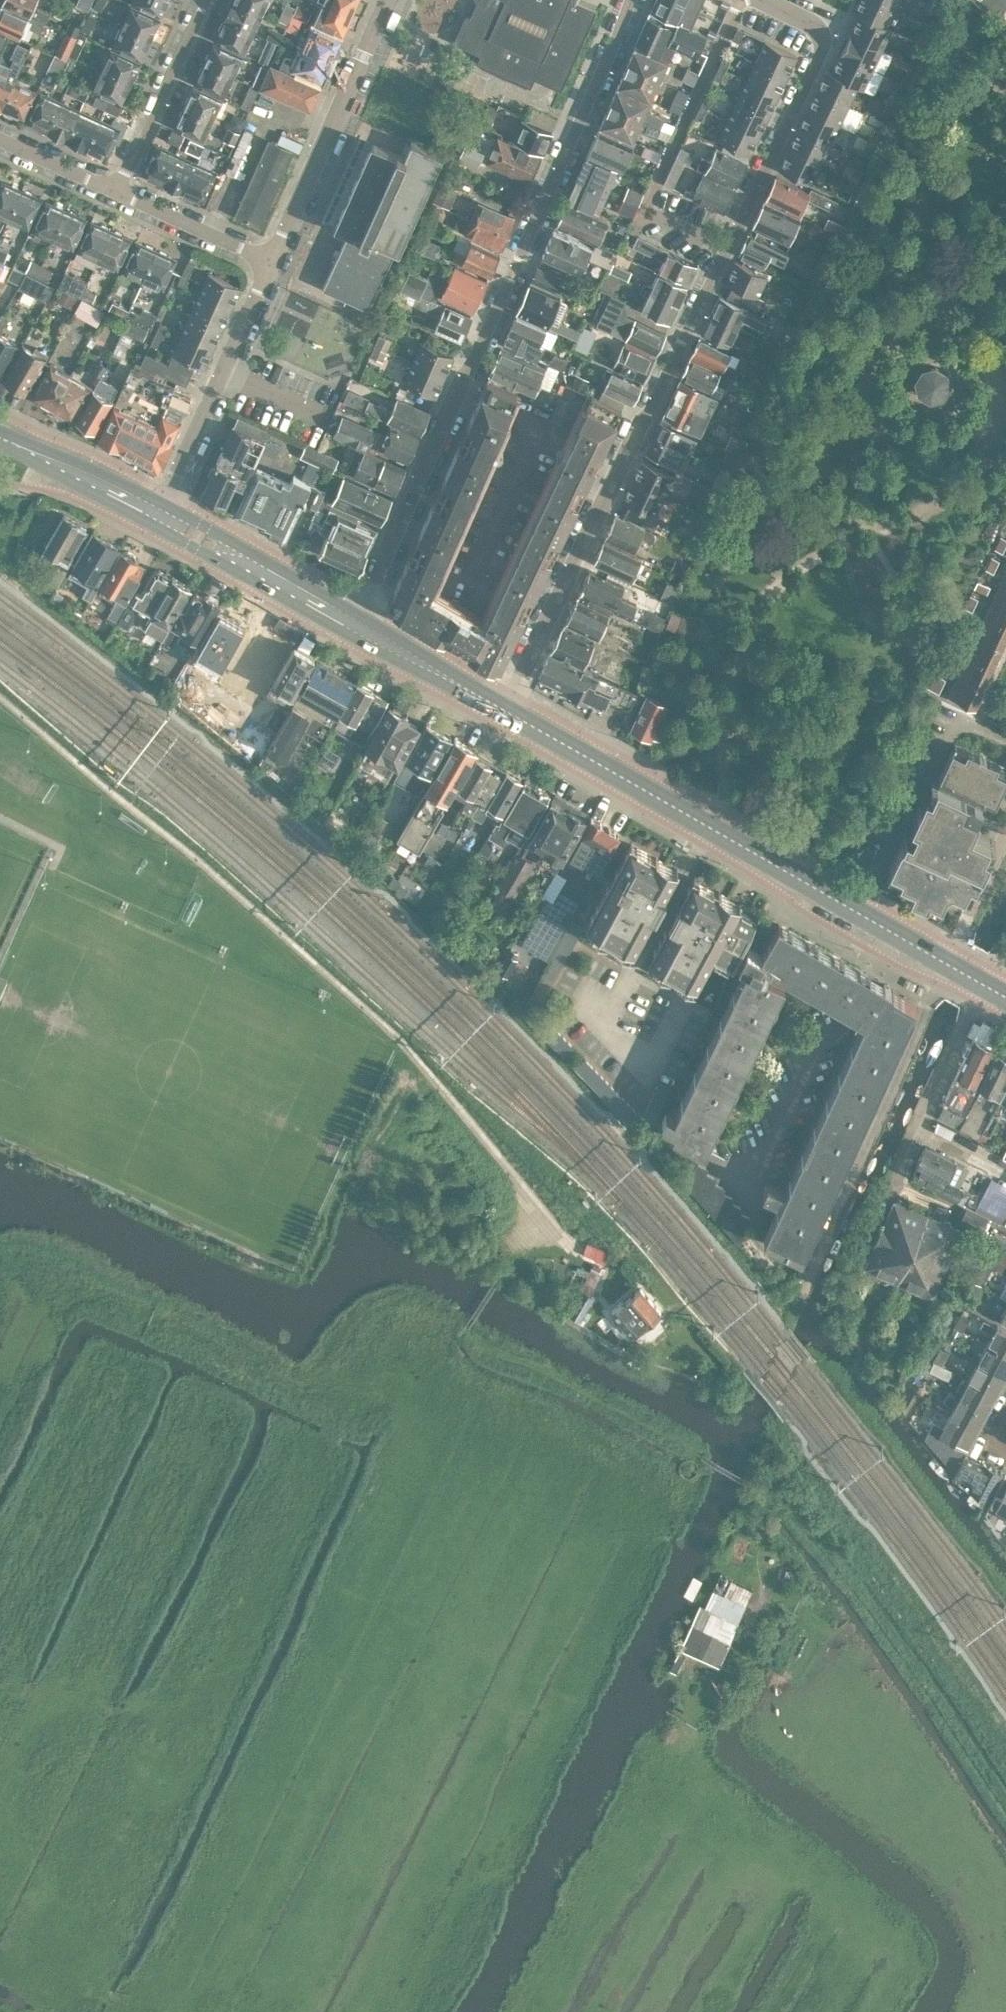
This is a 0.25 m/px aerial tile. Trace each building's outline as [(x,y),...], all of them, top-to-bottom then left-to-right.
[(2,2),(44,21),(48,12),(33,5),(36,0),(3,0),(2,2)] [(75,4),(81,7),(88,10),(90,6),(91,2),(92,0),(77,0),(75,4)] [(93,6),(101,10),(105,0),(95,0),(93,6)] [(133,1),(161,14),(165,5),(167,6),(169,0),(133,0),(133,1)] [(225,19),(253,32),(262,12),(236,0),(233,0),(225,19)] [(262,12),(267,0),(236,0),(262,12)] [(324,0),(314,21),(342,34),(352,12),(324,0)] [(352,12),(357,0),(324,0),(352,12)] [(471,17),(466,14),(454,42),(480,54),(476,63),(530,86),(534,77),(560,89),(596,9),(576,0),(577,0),(487,0),(483,7),(479,5),(475,6),(471,17)] [(650,10),(672,20),(677,23),(686,4),(677,0),(654,0),(650,10)] [(859,14),(885,26),(885,25),(895,6),(881,0),(859,0),(854,12),(859,14)] [(292,15),(296,6),(286,1),(277,19),(286,24),(291,14),(292,15)] [(941,4),(934,1),(929,12),(936,15),(941,4)] [(2,2),(0,6),(0,28),(19,37),(25,24),(40,31),(44,21),(2,2)] [(306,20),(311,10),(303,7),(297,4),(296,6),(292,15),(294,15),(304,20),(305,21),(306,21),(306,20)] [(131,5),(122,25),(150,38),(151,35),(154,34),(156,29),(155,27),(159,18),(131,5)] [(91,27),(92,28),(97,16),(88,12),(83,24),(91,27)] [(859,14),(850,33),(881,48),(891,28),(885,25),(885,26),(859,14)] [(292,15),(287,26),(296,30),(301,19),(292,15)] [(706,36),(677,23),(672,20),(670,26),(647,16),(635,43),(668,58),(673,46),(697,56),(706,36)] [(253,32),(225,19),(224,22),(222,21),(218,29),(220,30),(216,39),(244,52),(253,32)] [(69,21),(65,30),(76,35),(78,32),(77,31),(79,26),(69,21)] [(83,24),(81,29),(88,33),(91,27),(83,24)] [(150,38),(122,25),(113,45),(141,58),(145,49),(147,48),(150,43),(149,40),(150,38)] [(312,26),(303,47),(331,60),(340,39),(312,26)] [(732,38),(738,41),(743,30),(737,27),(732,38)] [(709,28),(706,34),(713,38),(716,31),(709,28)] [(65,30),(54,53),(66,59),(68,53),(76,35),(65,30)] [(271,30),(267,38),(275,42),(275,41),(278,43),(282,35),(271,30)] [(921,30),(916,40),(923,43),(927,33),(921,30)] [(85,35),(78,32),(76,35),(68,53),(75,56),(85,35)] [(850,33),(841,53),(872,68),(881,48),(850,33)] [(275,42),(267,38),(258,58),(265,62),(275,42)] [(765,40),(756,60),(787,75),(796,55),(765,40)] [(923,43),(916,40),(911,51),(917,54),(923,43)] [(17,42),(10,57),(12,58),(22,63),(28,47),(17,42)] [(206,60),(205,63),(233,75),(242,55),(214,43),(210,51),(207,52),(205,57),(206,60)] [(635,44),(625,66),(662,82),(666,72),(663,70),(668,59),(635,44)] [(331,60),(303,47),(293,69),(321,81),(331,60)] [(111,49),(102,69),(130,82),(131,79),(134,78),(136,73),(135,70),(139,62),(111,49)] [(66,59),(54,53),(45,72),(56,77),(62,64),(63,64),(66,59)] [(68,53),(66,59),(63,64),(70,67),(75,56),(68,53)] [(841,53),(832,72),(831,72),(857,85),(862,88),(872,68),(841,53)] [(283,54),(278,66),(289,71),(294,59),(283,54)] [(723,55),(718,66),(725,69),(730,59),(723,55)] [(14,80),(22,63),(12,58),(4,76),(0,74),(0,107),(2,107),(14,80)] [(756,60),(746,79),(778,94),(787,75),(756,60)] [(233,75),(205,63),(204,65),(201,66),(199,71),(200,74),(195,83),(224,95),(233,75)] [(252,83),(259,87),(268,67),(261,64),(252,83)] [(268,67),(259,87),(308,108),(307,110),(309,111),(310,109),(321,85),(320,85),(319,86),(288,72),(289,71),(278,66),(277,67),(270,64),(269,68),(268,67)] [(625,66),(616,85),(649,100),(657,83),(660,85),(662,82),(625,66)] [(725,69),(718,66),(713,77),(720,80),(725,69)] [(686,67),(681,79),(693,84),(699,72),(698,72),(686,67)] [(130,82),(102,69),(93,89),(121,102),(125,93),(127,92),(130,87),(129,84),(130,82)] [(826,69),(817,89),(848,104),(857,85),(831,72),(832,72),(826,69)] [(906,71),(901,81),(907,84),(912,74),(906,71)] [(54,86),(65,91),(70,80),(59,75),(54,86)] [(746,79),(737,99),(768,114),(778,94),(746,79)] [(14,80),(2,107),(4,109),(5,112),(11,115),(14,113),(24,117),(36,90),(14,80)] [(70,80),(65,91),(75,96),(80,87),(79,86),(80,85),(70,80)] [(907,84),(901,81),(896,92),(902,95),(907,84)] [(240,104),(248,108),(257,88),(249,84),(240,104)] [(616,85),(607,105),(658,128),(662,120),(663,118),(645,109),(649,100),(616,85)] [(186,104),(185,106),(213,119),(222,99),(194,86),(190,95),(187,96),(185,101),(186,104)] [(677,89),(672,101),(683,106),(683,104),(688,94),(677,89)] [(817,89),(807,109),(839,123),(848,104),(817,89)] [(45,128),(47,129),(60,101),(40,92),(27,120),(37,124),(36,126),(44,129),(45,128)] [(464,92),(459,102),(478,111),(483,100),(464,92)] [(705,94),(700,105),(706,108),(711,98),(705,94)] [(94,102),(105,107),(108,100),(97,95),(94,102)] [(737,99),(727,119),(759,134),(768,114),(737,99)] [(883,110),(889,113),(894,102),(888,99),(883,110)] [(108,100),(105,107),(105,108),(118,114),(121,106),(108,100)] [(47,129),(67,138),(80,110),(60,101),(47,129)] [(476,121),(489,127),(497,108),(484,103),(476,121)] [(658,128),(607,105),(599,124),(632,139),(637,128),(655,136),(658,128)] [(706,108),(700,105),(695,116),(701,119),(706,108)] [(213,119),(185,106),(184,109),(181,110),(179,115),(180,117),(175,126),(204,139),(213,119)] [(807,109),(798,128),(829,143),(839,123),(807,109)] [(67,138),(87,147),(100,119),(80,110),(67,138)] [(244,120),(233,115),(228,126),(239,131),(244,120)] [(100,119),(87,147),(90,148),(89,150),(97,154),(98,152),(107,156),(120,128),(100,119)] [(759,134),(727,119),(718,138),(749,154),(759,134)] [(522,120),(514,139),(543,152),(552,133),(522,120)] [(662,120),(658,128),(670,133),(671,132),(674,125),(662,120)] [(223,139),(233,144),(239,131),(228,126),(223,139)] [(874,127),(869,138),(876,141),(881,131),(874,127)] [(798,128),(788,148),(820,163),(829,143),(798,128)] [(171,129),(167,139),(179,144),(184,134),(171,129)] [(585,156),(622,173),(634,147),(597,130),(585,156)] [(185,148),(199,154),(204,144),(189,137),(185,148)] [(876,141),(869,138),(864,149),(870,152),(876,141)] [(459,156),(477,164),(485,148),(467,139),(459,156)] [(488,165),(529,183),(541,157),(500,139),(488,165)] [(236,214),(259,224),(292,150),(269,140),(236,214)] [(348,232),(322,287),(368,307),(393,253),(398,255),(442,155),(411,141),(410,142),(404,155),(396,152),(396,153),(371,141),(371,143),(372,143),(361,169),(359,168),(358,171),(360,171),(348,197),(347,196),(345,198),(347,199),(335,225),(334,224),(333,225),(348,232)] [(161,180),(163,181),(176,153),(156,144),(143,172),(153,176),(152,178),(160,182),(161,180)] [(204,144),(199,154),(213,160),(217,150),(218,150),(204,144)] [(643,153),(657,160),(661,152),(647,146),(643,153)] [(680,146),(676,156),(689,162),(694,152),(680,146)] [(697,166),(705,170),(735,184),(746,161),(716,147),(710,159),(702,156),(697,166)] [(820,163),(788,148),(779,168),(810,183),(820,163)] [(196,162),(183,190),(186,191),(185,193),(193,197),(194,195),(203,199),(215,173),(220,175),(228,155),(217,150),(213,160),(209,168),(196,162)] [(163,181),(183,190),(196,162),(176,153),(163,181)] [(585,157),(576,178),(608,192),(617,171),(585,157)] [(663,183),(674,188),(686,162),(675,157),(663,183)] [(856,167),(850,177),(857,180),(862,170),(856,167)] [(692,197),(722,210),(734,187),(704,172),(692,197)] [(833,210),(838,200),(811,187),(809,191),(775,175),(764,198),(798,214),(806,197),(833,210)] [(857,180),(850,177),(845,188),(852,191),(857,180)] [(608,192),(576,178),(566,200),(599,214),(608,192)] [(442,180),(434,199),(450,206),(454,197),(450,184),(442,180)] [(8,218),(21,190),(18,188),(17,186),(12,184),(10,185),(1,181),(0,182),(0,214),(8,218)] [(628,186),(622,199),(638,206),(643,193),(628,186)] [(21,190),(8,218),(28,227),(41,199),(32,195),(31,192),(26,190),(23,191),(21,190)] [(638,206),(622,199),(618,209),(633,216),(638,206)] [(752,225),(786,242),(799,216),(764,199),(752,225)] [(33,229),(53,238),(66,210),(63,209),(62,206),(57,204),(54,205),(46,201),(33,229)] [(478,202),(471,215),(508,232),(514,218),(478,202)] [(604,234),(603,231),(607,222),(564,204),(555,225),(597,244),(598,242),(601,241),(604,234)] [(66,210),(53,238),(73,247),(86,219),(77,215),(76,212),(71,210),(68,211),(66,210)] [(508,232),(471,215),(459,210),(457,216),(469,221),(464,232),(501,248),(508,232)] [(78,249),(98,258),(110,230),(108,229),(107,226),(102,224),(99,225),(90,221),(78,249)] [(620,223),(617,231),(624,234),(627,227),(620,223)] [(828,227),(814,257),(827,263),(841,233),(828,227)] [(110,230),(98,258),(118,267),(131,239),(121,235),(121,232),(115,230),(113,231),(110,230)] [(541,255),(572,270),(579,255),(588,259),(593,249),(553,230),(541,255)] [(739,253),(764,264),(769,256),(783,262),(788,252),(748,232),(739,253)] [(659,269),(689,282),(697,264),(637,235),(633,245),(663,260),(659,269)] [(415,249),(436,260),(443,247),(422,236),(415,249)] [(613,239),(608,249),(616,253),(621,242),(613,239)] [(122,269),(143,278),(155,250),(153,249),(152,246),(147,244),(144,245),(135,241),(122,269)] [(460,262),(488,275),(498,253),(470,241),(460,262)] [(155,250),(143,278),(163,287),(175,259),(166,255),(165,252),(160,250),(158,251),(155,250)] [(827,263),(814,257),(804,253),(799,264),(822,275),(827,263)] [(31,259),(25,271),(36,276),(41,264),(31,259)] [(726,281),(732,284),(727,295),(757,309),(762,297),(757,295),(767,275),(735,260),(726,281)] [(7,278),(12,267),(0,261),(0,274),(7,278)] [(187,261),(182,272),(189,275),(194,264),(187,261)] [(52,269),(41,264),(36,276),(47,281),(52,269)] [(401,286),(419,294),(420,292),(437,300),(439,295),(473,310),(486,280),(453,266),(447,277),(429,269),(425,277),(408,270),(401,286)] [(558,276),(537,266),(531,280),(552,289),(558,276)] [(7,278),(19,283),(24,273),(25,272),(12,267),(7,278)] [(57,284),(81,296),(85,287),(84,287),(86,281),(64,270),(57,284)] [(632,283),(635,277),(622,271),(620,275),(607,270),(599,287),(612,293),(619,277),(632,283)] [(24,273),(19,283),(41,293),(47,281),(36,276),(25,271),(25,272),(24,273)] [(189,275),(182,272),(177,283),(184,286),(189,275)] [(209,272),(200,292),(231,306),(240,286),(209,272)] [(640,288),(648,292),(678,305),(686,287),(657,274),(652,285),(643,281),(640,288)] [(578,331),(549,318),(559,297),(529,284),(517,311),(546,325),(546,326),(574,339),(578,331)] [(85,287),(81,296),(92,301),(96,293),(85,287)] [(61,288),(56,297),(74,307),(79,298),(61,288)] [(200,292),(191,312),(222,326),(231,306),(200,292)] [(419,294),(414,304),(439,316),(435,326),(461,338),(471,315),(437,300),(420,292),(419,294)] [(678,305),(648,292),(640,311),(669,324),(678,305)] [(719,295),(710,313),(739,327),(744,317),(762,326),(766,317),(719,295)] [(609,297),(595,327),(656,355),(665,335),(624,317),(629,306),(609,297)] [(74,312),(96,325),(104,310),(82,298),(74,312)] [(109,308),(126,316),(129,309),(112,301),(109,308)] [(129,309),(126,316),(148,326),(155,313),(142,307),(139,313),(129,309)] [(191,312),(182,332),(213,346),(222,326),(191,312)] [(739,327),(710,313),(701,331),(730,345),(739,327)] [(502,344),(536,359),(543,344),(537,342),(543,329),(514,315),(507,330),(508,331),(502,344)] [(121,330),(141,339),(146,327),(126,318),(121,330)] [(803,328),(809,331),(813,322),(807,319),(803,328)] [(160,322),(155,332),(162,335),(166,325),(160,322)] [(789,324),(779,346),(788,350),(798,328),(789,324)] [(162,335),(155,332),(150,343),(157,346),(162,335)] [(173,352),(196,362),(204,366),(213,346),(182,332),(173,352)] [(17,344),(0,334),(0,373),(17,344)] [(379,334),(374,344),(387,350),(391,339),(379,334)] [(699,337),(690,356),(730,374),(733,367),(725,362),(725,361),(728,360),(730,356),(729,353),(730,351),(699,337)] [(435,396),(453,355),(421,341),(403,382),(435,396)] [(387,350),(374,344),(369,355),(382,361),(387,350)] [(623,344),(612,367),(642,381),(653,359),(623,344)] [(3,378),(26,392),(47,354),(36,347),(33,351),(22,345),(3,378)] [(776,346),(767,365),(779,371),(788,350),(779,346),(778,347),(776,346)] [(489,374),(512,383),(523,357),(501,348),(489,374)] [(173,352),(168,363),(191,373),(196,362),(173,352)] [(191,373),(168,363),(145,353),(140,364),(186,385),(191,373)] [(551,355),(548,364),(562,370),(566,361),(551,355)] [(730,374),(690,356),(681,374),(711,389),(715,380),(725,385),(730,374)] [(523,357),(512,383),(534,393),(546,367),(523,357)] [(100,376),(106,365),(99,361),(93,372),(100,376)] [(51,404),(53,405),(70,375),(51,363),(33,393),(43,399),(43,402),(48,405),(51,404)] [(946,369),(935,363),(921,365),(914,380),(920,396),(932,403),(945,398),(952,382),(946,369)] [(779,371),(767,365),(766,367),(770,369),(762,386),(770,389),(778,373),(779,371)] [(175,386),(131,366),(99,435),(121,445),(120,447),(142,459),(142,458),(158,468),(180,419),(184,412),(190,397),(173,390),(175,386)] [(632,401),(633,401),(641,383),(612,370),(603,388),(626,398),(632,401)] [(576,373),(571,384),(584,390),(589,379),(576,373)] [(70,375),(53,405),(55,406),(55,409),(60,412),(63,411),(73,416),(90,386),(70,375)] [(100,377),(93,388),(76,418),(80,421),(81,424),(86,427),(89,426),(95,429),(110,404),(117,387),(100,377)] [(679,378),(671,396),(708,414),(717,395),(710,392),(707,391),(679,378)] [(389,601),(394,603),(392,607),(494,666),(495,664),(500,666),(621,409),(599,398),(591,394),(566,383),(553,410),(487,380),(389,601)] [(399,386),(395,395),(402,398),(406,389),(399,386)] [(746,407),(759,412),(768,393),(755,387),(746,407)] [(603,388),(599,398),(621,409),(626,398),(603,388)] [(356,405),(363,408),(367,399),(360,395),(356,405)] [(671,396),(662,415),(689,428),(699,432),(708,414),(671,396)] [(364,409),(419,434),(429,410),(397,397),(391,409),(369,399),(364,409)] [(369,442),(408,459),(418,435),(390,423),(385,434),(342,415),(334,434),(367,448),(369,442)] [(733,424),(751,432),(755,423),(738,415),(733,424)] [(660,420),(653,435),(688,452),(695,436),(660,420)] [(255,423),(250,433),(251,433),(264,440),(269,430),(255,423)] [(210,477),(206,484),(202,494),(224,506),(239,473),(247,477),(264,440),(251,433),(250,433),(233,425),(214,467),(211,467),(208,475),(210,477)] [(653,435),(645,451),(680,468),(688,452),(653,435)] [(731,451),(739,455),(746,440),(738,436),(731,451)] [(261,449),(276,456),(280,447),(265,440),(261,449)] [(299,455),(319,464),(332,470),(338,458),(324,452),(317,449),(306,444),(305,443),(304,444),(299,455)] [(353,474),(394,492),(405,466),(364,448),(353,474)] [(729,463),(733,465),(738,456),(733,454),(729,463)] [(641,459),(632,479),(663,495),(669,483),(688,492),(692,484),(682,479),(641,459)] [(309,461),(301,478),(314,485),(323,467),(322,467),(318,465),(309,461)] [(251,479),(236,512),(260,523),(259,524),(260,525),(259,525),(266,528),(265,529),(285,538),(301,501),(316,508),(324,489),(314,485),(301,478),(293,475),(289,483),(283,480),(257,468),(251,479)] [(710,487),(721,492),(730,474),(718,468),(710,487)] [(331,502),(379,523),(391,497),(343,475),(331,502)] [(622,499),(629,502),(654,514),(663,495),(632,479),(622,499)] [(695,481),(690,492),(715,503),(720,492),(695,481)] [(629,502),(624,514),(653,528),(659,516),(654,514),(629,502)] [(320,550),(360,568),(367,550),(370,542),(371,542),(377,528),(329,507),(319,529),(327,533),(320,550)] [(46,546),(41,554),(53,561),(58,554),(62,556),(49,581),(57,585),(71,560),(68,558),(86,527),(79,523),(80,522),(64,513),(45,546),(46,546)] [(605,535),(633,549),(644,528),(615,514),(605,535)] [(73,565),(68,574),(87,584),(82,593),(91,598),(96,589),(101,580),(98,578),(118,544),(93,530),(73,565)] [(995,548),(1003,552),(1005,544),(1005,538),(1001,535),(995,548)] [(593,561),(629,578),(639,557),(603,539),(593,561)] [(104,582),(99,591),(112,598),(116,591),(120,593),(108,614),(111,616),(109,620),(115,624),(117,620),(130,599),(126,596),(143,565),(136,561),(138,559),(135,558),(134,553),(128,550),(124,551),(121,550),(103,581),(104,582)] [(992,556),(986,568),(993,572),(999,559),(992,556)] [(678,559),(672,571),(683,576),(689,564),(678,559)] [(145,623),(163,633),(190,586),(172,575),(172,576),(159,569),(159,568),(154,570),(141,591),(137,589),(129,601),(119,619),(128,624),(138,606),(151,614),(145,623)] [(578,593),(628,617),(635,603),(619,595),(624,585),(589,569),(578,593)] [(994,596),(1005,602),(1005,578),(1003,576),(994,596)] [(977,579),(974,587),(987,593),(990,585),(977,579)] [(666,582),(660,595),(672,601),(678,587),(666,582)] [(168,642),(177,626),(183,629),(177,639),(193,649),(193,648),(199,638),(206,626),(217,608),(219,603),(220,603),(203,593),(203,594),(196,589),(187,605),(183,603),(171,622),(162,639),(159,642),(167,647),(170,643),(168,642)] [(970,594),(964,607),(972,610),(978,597),(970,594)] [(984,616),(1005,626),(1005,602),(994,596),(984,616)] [(564,622),(615,646),(621,637),(601,628),(608,613),(576,597),(564,622)] [(193,648),(193,649),(223,665),(248,620),(219,603),(217,608),(206,626),(199,638),(193,648)] [(673,610),(667,625),(682,631),(688,616),(673,610)] [(975,636),(1002,648),(1005,641),(1005,626),(984,616),(975,636)] [(248,620),(223,665),(270,690),(296,645),(248,620)] [(959,620),(955,627),(968,633),(972,626),(959,620)] [(562,627),(551,650),(583,665),(593,642),(562,627)] [(952,634),(946,647),(953,650),(959,637),(952,634)] [(975,636),(966,656),(993,668),(1002,648),(975,636)] [(295,647),(267,695),(287,706),(314,658),(295,647)] [(638,693),(620,684),(598,675),(599,674),(551,652),(539,677),(569,691),(568,692),(587,700),(587,699),(591,701),(590,702),(592,702),(593,706),(599,709),(599,708),(603,708),(605,708),(608,701),(622,707),(631,707),(638,693)] [(966,656),(957,676),(984,688),(993,668),(966,656)] [(942,659),(939,667),(951,672),(954,665),(942,659)] [(317,660),(299,691),(294,700),(313,711),(304,726),(324,738),(355,682),(350,679),(351,677),(339,671),(323,662),(322,663),(317,660)] [(935,672),(928,687),(939,692),(945,677),(935,672)] [(984,688),(957,676),(947,696),(975,708),(984,688)] [(352,720),(350,724),(358,728),(360,724),(370,730),(387,701),(372,692),(373,691),(357,682),(340,713),(352,720)] [(645,734),(648,736),(649,735),(650,736),(652,733),(659,736),(668,718),(659,714),(665,703),(646,695),(631,727),(645,734)] [(812,699),(810,714),(818,715),(820,700),(812,699)] [(383,778),(379,785),(382,786),(386,779),(387,780),(417,726),(405,719),(407,715),(405,713),(406,710),(394,703),(392,706),(390,705),(357,763),(383,778)] [(302,711),(292,705),(267,749),(283,757),(300,727),(295,724),(302,711)] [(451,736),(426,722),(402,764),(422,776),(411,793),(419,798),(442,758),(439,756),(451,736)] [(442,758),(419,798),(406,821),(396,837),(418,849),(435,819),(476,750),(454,738),(442,758)] [(905,832),(887,872),(914,885),(910,894),(939,907),(947,889),(951,888),(969,896),(995,840),(971,829),(979,812),(977,811),(983,798),(995,804),(1005,779),(1005,767),(955,743),(937,781),(936,780),(911,834),(905,832)] [(326,745),(316,762),(331,770),(340,754),(326,745)] [(452,823),(462,829),(471,814),(488,784),(491,786),(500,771),(502,767),(477,753),(459,785),(459,786),(455,792),(468,799),(472,793),(475,795),(471,802),(462,805),(452,823)] [(262,757),(258,766),(265,770),(270,762),(262,757)] [(521,778),(506,769),(504,773),(500,771),(491,786),(488,784),(471,814),(481,819),(486,809),(498,816),(502,810),(521,778)] [(489,835),(479,850),(490,857),(494,850),(491,848),(497,839),(504,842),(508,835),(521,843),(549,793),(547,792),(547,791),(535,784),(535,785),(525,779),(503,815),(499,823),(496,822),(489,835)] [(544,847),(538,858),(556,868),(585,817),(583,816),(583,812),(573,807),(571,808),(568,807),(568,808),(563,805),(563,801),(556,797),(553,799),(552,799),(529,838),(544,847)] [(545,919),(538,914),(521,942),(548,958),(590,886),(599,871),(618,835),(617,834),(616,835),(615,831),(609,828),(605,829),(600,826),(602,822),(591,816),(573,850),(566,862),(560,872),(567,876),(551,904),(553,905),(545,919)] [(449,827),(442,823),(438,830),(445,834),(449,827)] [(371,824),(359,846),(369,851),(382,830),(371,824)] [(461,832),(466,835),(471,827),(466,824),(461,832)] [(457,832),(450,828),(446,835),(453,839),(457,832)] [(493,894),(504,901),(509,893),(515,897),(535,861),(524,855),(528,847),(520,843),(515,850),(516,851),(495,885),(497,887),(493,894)] [(588,922),(635,947),(654,912),(655,911),(650,908),(654,899),(658,892),(664,895),(665,893),(664,893),(677,868),(676,868),(676,869),(656,858),(657,857),(655,856),(655,857),(648,854),(644,851),(641,849),(636,847),(631,845),(632,844),(631,843),(588,922)] [(436,858),(429,854),(425,861),(432,865),(436,858)] [(400,881),(393,877),(389,884),(396,888),(400,881)] [(714,950),(731,959),(754,917),(753,916),(753,917),(736,908),(733,913),(723,908),(729,897),(719,892),(719,891),(718,891),(694,879),(695,878),(693,877),(680,901),(679,901),(678,903),(684,906),(680,914),(676,922),(670,918),(669,920),(670,921),(651,956),(697,981),(714,950)] [(407,888),(400,884),(396,891),(403,895),(407,888)] [(572,918),(568,925),(580,931),(583,924),(572,918)] [(666,1111),(661,1121),(674,1127),(672,1132),(704,1147),(787,976),(806,988),(802,995),(812,1000),(816,993),(838,1006),(852,1014),(868,1023),(778,1220),(773,1217),(763,1238),(801,1256),(916,1005),(892,991),(893,989),(872,977),(841,959),(837,965),(830,960),(833,954),(815,944),(812,950),(804,945),(807,939),(789,929),(785,935),(778,931),(782,925),(778,923),(761,954),(747,946),(746,945),(738,961),(751,967),(712,1049),(679,1117),(666,1111)] [(568,925),(565,931),(576,937),(580,931),(568,925)] [(565,931),(561,937),(573,944),(576,937),(565,931)] [(561,937),(558,944),(569,950),(573,944),(561,937)] [(558,944),(554,950),(566,956),(569,950),(558,944)] [(511,948),(497,971),(506,976),(516,958),(513,957),(517,951),(511,948)] [(554,950),(551,957),(562,963),(566,956),(554,950)] [(551,957),(547,963),(559,969),(562,963),(551,957)] [(547,963),(544,969),(555,976),(559,969),(547,963)] [(544,969),(540,976),(552,982),(555,976),(544,969)] [(540,976),(537,982),(548,989),(552,982),(540,976)] [(537,982),(533,989),(545,995),(548,989),(537,982)] [(533,989),(530,995),(541,1001),(545,995),(533,989)] [(526,1001),(538,1008),(541,1001),(530,995),(526,1001)] [(521,1012),(537,1010),(538,1008),(526,1001),(521,1012)] [(531,1022),(540,1013),(537,1010),(521,1012),(531,1022)] [(546,1019),(540,1013),(531,1022),(536,1028),(546,1019)] [(546,1019),(536,1028),(542,1034),(551,1024),(546,1019)] [(557,1030),(551,1024),(542,1034),(547,1039),(557,1030)] [(557,1030),(547,1039),(553,1045),(562,1036),(557,1030)] [(562,1036),(553,1045),(558,1050),(568,1041),(562,1036)] [(937,1116),(960,1127),(966,1114),(964,1113),(994,1049),(973,1037),(942,1103),(944,1103),(937,1116)] [(568,1041),(558,1050),(564,1056),(573,1047),(568,1041)] [(960,1127),(959,1128),(977,1136),(981,1129),(1005,1082),(1005,1055),(996,1050),(980,1083),(981,1084),(966,1114),(960,1127)] [(589,1064),(584,1058),(575,1067),(580,1073),(589,1064)] [(589,1064),(580,1073),(585,1078),(595,1069),(589,1064)] [(585,1078),(591,1083),(600,1074),(595,1069),(585,1078)] [(591,1083),(596,1089),(605,1080),(600,1074),(591,1083)] [(596,1089),(601,1094),(610,1085),(605,1080),(596,1089)] [(656,1088),(667,1094),(671,1087),(659,1081),(656,1088)] [(981,1129),(987,1132),(989,1134),(999,1111),(1005,1115),(1005,1082),(981,1129)] [(606,1100),(616,1090),(610,1085),(601,1094),(606,1100)] [(652,1095),(664,1100),(667,1094),(656,1088),(652,1095)] [(606,1100),(612,1105),(621,1096),(616,1090),(606,1100)] [(649,1101),(661,1107),(664,1100),(652,1095),(649,1101)] [(612,1105),(617,1110),(626,1101),(621,1096),(612,1105)] [(626,1101),(617,1110),(622,1116),(631,1106),(626,1101)] [(646,1108),(658,1114),(661,1107),(649,1101),(646,1108)] [(622,1116),(627,1121),(637,1112),(631,1106),(622,1116)] [(642,1115),(654,1121),(658,1114),(646,1108),(642,1115)] [(981,1129),(977,1136),(983,1139),(987,1132),(981,1129)] [(915,1167),(910,1176),(964,1203),(970,1191),(961,1187),(961,1186),(957,1184),(967,1165),(923,1144),(912,1166),(915,1167)] [(686,1184),(695,1194),(705,1173),(707,1168),(696,1163),(686,1184)] [(695,1194),(703,1204),(704,1204),(714,1183),(716,1178),(705,1173),(695,1194)] [(780,1187),(767,1181),(762,1191),(775,1197),(780,1187)] [(862,1269),(930,1298),(959,1230),(891,1201),(881,1225),(879,1224),(869,1249),(871,1249),(862,1269)] [(955,1225),(976,1236),(986,1219),(965,1207),(955,1225)] [(587,1242),(583,1252),(604,1261),(608,1251),(587,1242)] [(578,1262),(574,1270),(583,1274),(586,1266),(578,1262)] [(604,1268),(592,1263),(568,1312),(579,1319),(594,1296),(591,1294),(604,1268)] [(660,1311),(640,1288),(625,1301),(623,1299),(610,1309),(631,1333),(644,1323),(645,1324),(660,1311)] [(960,1314),(954,1326),(962,1330),(968,1318),(960,1314)] [(987,1343),(1005,1353),(1005,1330),(983,1318),(979,1325),(992,1332),(987,1343)] [(962,1330),(954,1326),(947,1338),(956,1342),(962,1330)] [(977,1361),(1005,1376),(1005,1373),(1005,1353),(987,1343),(977,1361)] [(940,1346),(933,1361),(942,1365),(948,1350),(940,1346)] [(929,1370),(940,1375),(944,1366),(942,1365),(933,1361),(929,1370)] [(977,1361),(967,1380),(995,1394),(1005,1376),(977,1361)] [(944,1366),(940,1375),(948,1379),(952,1369),(944,1366)] [(962,1377),(952,1395),(985,1412),(995,1394),(967,1380),(962,1377)] [(953,1406),(948,1416),(976,1431),(985,1412),(952,1395),(947,1392),(943,1400),(953,1406)] [(976,1431),(948,1416),(942,1427),(932,1422),(923,1438),(950,1467),(964,1448),(966,1449),(976,1431)] [(964,1455),(953,1476),(968,1489),(981,1464),(964,1455)] [(981,1464),(968,1489),(987,1498),(1000,1472),(982,1462),(981,1464)] [(1005,1515),(1005,1475),(1004,1474),(992,1497),(993,1498),(985,1513),(992,1522),(998,1511),(1005,1515)] [(687,1651),(719,1665),(752,1588),(719,1572),(704,1606),(698,1604),(678,1648),(679,1648),(687,1651)] [(679,1648),(668,1669),(675,1673),(687,1651),(679,1648)]
